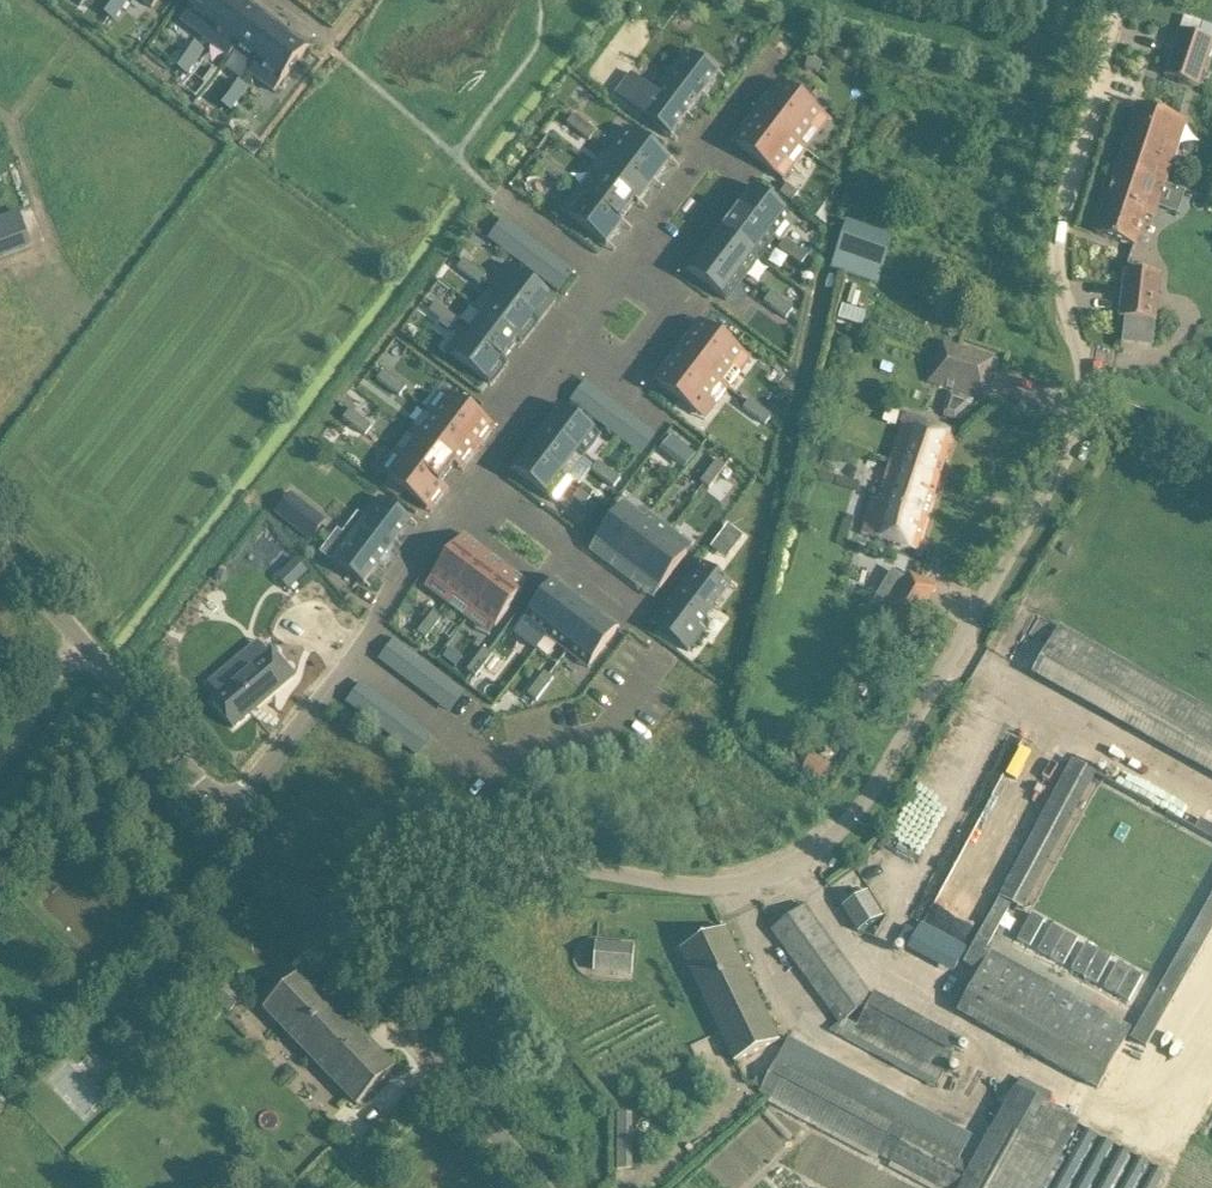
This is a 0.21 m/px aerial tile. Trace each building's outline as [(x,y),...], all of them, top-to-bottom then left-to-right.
[(114,1),(122,8),(128,0),(115,0),(114,1)] [(153,8),(159,0),(142,0),(153,8)] [(182,21),(205,39),(236,0),(198,0),(182,21)] [(205,39),(228,57),(264,11),(263,10),(261,14),(243,0),(236,0),(205,39)] [(114,1),(105,13),(114,19),(122,8),(114,1)] [(264,11),(228,57),(229,58),(234,51),(255,67),(250,74),(251,74),(287,28),(286,28),(283,31),(262,15),(264,11)] [(287,28),(251,74),(275,93),(308,50),(310,46),(309,46),(307,49),(285,32),(287,29),(287,28)] [(1211,48),(1211,41),(1180,30),(1165,76),(1199,87),(1211,48)] [(196,44),(185,57),(194,63),(204,50),(196,44)] [(632,73),(616,95),(653,122),(672,136),(680,126),(719,74),(693,55),(662,96),(632,73)] [(185,57),(178,66),(187,73),(194,63),(185,57)] [(808,58),(805,69),(819,73),(822,62),(808,58)] [(240,81),(231,92),(240,99),(248,88),(240,81)] [(775,95),(760,114),(807,150),(808,149),(799,142),(821,113),(802,99),(783,84),(775,95)] [(231,92),(222,103),(231,110),(240,99),(231,92)] [(1162,192),(1164,185),(1186,118),(1140,103),(1116,177),(1162,192)] [(745,134),(737,145),(749,154),(784,181),(807,150),(760,114),(745,134)] [(574,115),(567,124),(579,132),(585,123),(574,115)] [(0,121),(0,154),(12,152),(5,120),(0,121)] [(585,123),(579,132),(590,140),(596,132),(585,123)] [(629,129),(613,151),(654,183),(671,161),(629,129)] [(598,170),(597,171),(639,203),(654,183),(613,151),(612,152),(618,156),(604,175),(598,170)] [(546,158),(539,167),(550,175),(557,167),(546,158)] [(557,167),(550,175),(561,184),(568,175),(557,167)] [(597,171),(581,192),(623,224),(624,223),(621,221),(636,202),(638,204),(639,203),(597,171)] [(1153,218),(1160,197),(1162,192),(1116,177),(1097,234),(1136,247),(1146,216),(1153,218)] [(787,185),(781,194),(792,202),(798,193),(787,185)] [(752,186),(735,208),(780,242),(797,220),(752,186)] [(581,192),(565,214),(607,245),(623,224),(581,192)] [(720,227),(720,228),(760,259),(774,239),(779,243),(780,242),(735,208),(735,209),(739,212),(724,230),(720,227)] [(0,218),(0,258),(32,247),(19,212),(0,218)] [(892,238),(869,231),(847,223),(832,267),(854,275),(877,283),(892,238)] [(720,228),(704,249),(742,278),(757,258),(759,260),(760,259),(720,228)] [(786,239),(779,248),(791,256),(797,248),(786,239)] [(797,248),(791,256),(802,265),(808,256),(797,248)] [(704,249),(688,270),(726,299),(742,278),(704,249)] [(464,259),(458,268),(469,277),(476,268),(464,259)] [(507,264),(491,286),(539,323),(555,301),(507,264)] [(476,268),(469,277),(480,285),(487,276),(476,268)] [(1156,322),(1161,274),(1126,270),(1120,318),(1156,322)] [(498,293),(483,313),(523,343),(539,323),(491,286),(490,287),(498,293)] [(771,293),(764,302),(776,310),(782,301),(771,293)] [(782,301),(776,310),(787,319),(794,310),(782,301)] [(436,303),(430,311),(441,320),(447,311),(436,303)] [(447,311),(441,320),(452,329),(459,320),(447,311)] [(464,329),(463,330),(508,364),(509,363),(506,361),(504,359),(518,341),(520,343),(522,344),(523,343),(483,313),(468,332),(464,329)] [(697,334),(681,354),(720,383),(733,365),(742,372),(752,359),(724,338),(704,323),(697,334)] [(463,330),(446,351),(491,385),(508,364),(463,330)] [(996,360),(942,342),(929,381),(983,399),(985,394),(983,393),(990,369),(993,370),(996,360)] [(681,354),(659,384),(678,399),(697,413),(720,383),(681,354)] [(385,370),(378,379),(389,388),(396,379),(385,370)] [(396,379),(389,388),(400,396),(407,388),(396,379)] [(437,417),(475,445),(491,424),(453,395),(437,417)] [(750,399),(744,408),(755,416),(761,407),(750,399)] [(560,405),(544,427),(584,457),(600,436),(560,405)] [(761,407),(755,416),(766,425),(773,416),(761,407)] [(350,410),(344,418),(355,427),(362,418),(350,410)] [(952,430),(929,423),(906,415),(890,461),(938,475),(952,430)] [(436,417),(421,437),(459,466),(475,446),(436,417)] [(362,418),(355,427),(366,435),(373,426),(362,418)] [(544,427),(528,448),(573,482),(574,481),(569,477),(584,457),(544,427)] [(397,450),(396,451),(443,487),(444,486),(441,483),(455,465),(458,467),(459,466),(421,437),(406,457),(397,450)] [(683,444),(674,456),(687,466),(696,455),(683,444)] [(528,448),(512,469),(557,503),(573,482),(528,448)] [(396,451),(380,473),(427,509),(443,487),(396,451)] [(718,459),(709,471),(718,477),(726,466),(718,459)] [(938,476),(938,475),(890,461),(877,499),(872,498),(863,534),(894,543),(916,550),(939,476),(938,476)] [(599,462),(592,471),(603,479),(610,470),(599,462)] [(610,470),(603,479),(615,487),(621,479),(610,470)] [(709,471),(701,482),(710,489),(718,477),(709,471)] [(580,489),(573,498),(585,506),(591,498),(580,489)] [(290,494),(277,513),(312,540),(325,521),(290,494)] [(389,549),(401,533),(401,534),(403,531),(403,530),(404,530),(383,514),(392,503),(381,495),(381,496),(381,497),(366,516),(365,517),(369,521),(368,523),(368,522),(365,526),(366,526),(356,539),(355,538),(353,542),(338,562),(364,582),(373,570),(375,567),(386,553),(387,553),(389,549)] [(623,506),(597,542),(618,558),(650,516),(649,515),(644,522),(623,506)] [(650,516),(618,558),(639,573),(670,532),(650,516)] [(742,537),(728,527),(718,541),(732,551),(742,537)] [(670,532),(639,573),(660,590),(692,548),(670,532)] [(462,539),(426,586),(447,603),(454,594),(483,556),(462,539)] [(483,556),(454,594),(475,609),(504,571),(483,556)] [(666,618),(659,628),(680,644),(689,652),(705,630),(701,627),(732,586),(705,566),(666,618)] [(504,571),(475,609),(495,625),(524,587),(504,571)] [(907,572),(882,616),(909,632),(935,588),(907,572)] [(555,581),(516,633),(537,649),(548,633),(576,597),(555,581)] [(576,597),(548,633),(569,649),(597,613),(576,597)] [(435,610),(426,621),(435,628),(444,617),(435,610)] [(620,628),(598,612),(571,648),(592,664),(620,628)] [(426,621),(418,632),(427,639),(435,628),(426,621)] [(1035,672),(1211,773),(1211,711),(1061,626),(1035,672)] [(485,648),(476,659),(485,666),(493,655),(485,648)] [(233,682),(210,702),(234,729),(295,676),(272,649),(252,666),(242,655),(223,671),(233,682)] [(476,659),(468,671),(477,677),(485,666),(476,659)] [(545,672),(537,683),(545,690),(554,678),(545,672)] [(537,683),(528,694),(537,701),(545,690),(537,683)] [(1099,775),(1073,760),(1028,843),(964,962),(979,971),(976,977),(969,975),(950,1006),(957,1011),(1072,1076),(1055,1109),(1049,1105),(1055,1094),(1028,1079),(1021,1090),(1015,1087),(976,1160),(899,1120),(779,1058),(761,1091),(881,1154),(942,1187),(1043,1187),(1079,1121),(1128,1037),(1145,1046),(1211,931),(1211,896),(1137,1028),(993,948),(991,951),(988,949),(1011,903),(1024,910),(1099,775)] [(916,878),(941,822),(907,807),(893,839),(879,833),(868,857),(916,878)] [(1194,829),(1211,839),(1211,823),(1201,817),(1194,829)] [(867,893),(845,907),(859,930),(881,917),(867,893)] [(873,997),(821,925),(807,905),(773,930),(787,949),(842,1022),(872,999),(859,1024),(945,1070),(962,1037),(875,992),(873,997)] [(756,991),(763,987),(755,971),(748,974),(726,928),(681,949),(735,1061),(780,1040),(756,991)] [(635,965),(635,947),(612,946),(611,964),(635,965)] [(358,1105),(379,1085),(396,1068),(302,972),(265,1008),(358,1105)] [(620,1167),(633,1167),(632,1111),(619,1111),(620,1167)]
